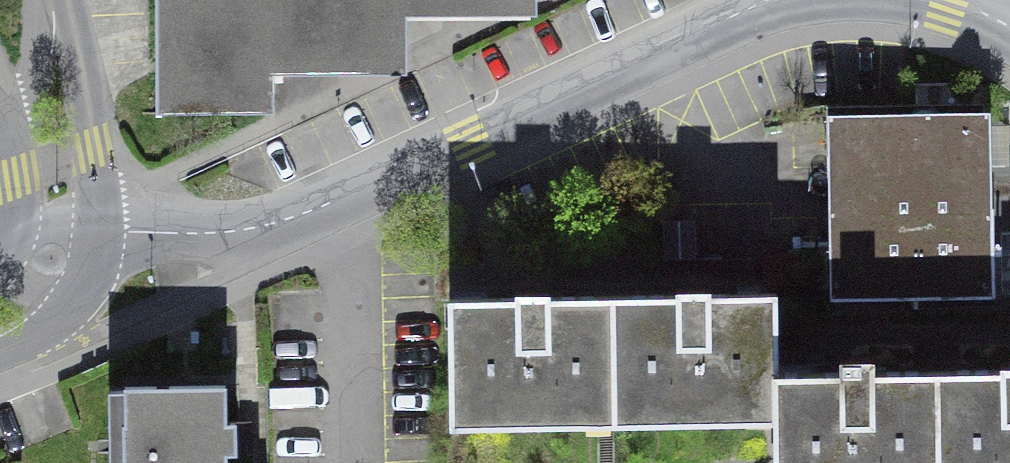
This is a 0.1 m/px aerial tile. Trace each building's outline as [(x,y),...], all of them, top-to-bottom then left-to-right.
[(158,89),(158,114),(274,114),(274,56),(386,56),(386,0),(158,0),(158,89)] [(990,136),(846,137),(847,299),(991,298),(990,136)] [(796,303),(638,304),(639,429),(797,428),(797,379),(796,303)] [(638,304),(469,306),(470,430),(639,429),(638,304)] [(966,377),(968,462),(1009,462),(1009,376),(966,377)] [(797,379),(797,428),(797,462),(968,462),(966,377),(797,379)] [(239,393),(117,395),(118,462),(240,462),(239,393)]
